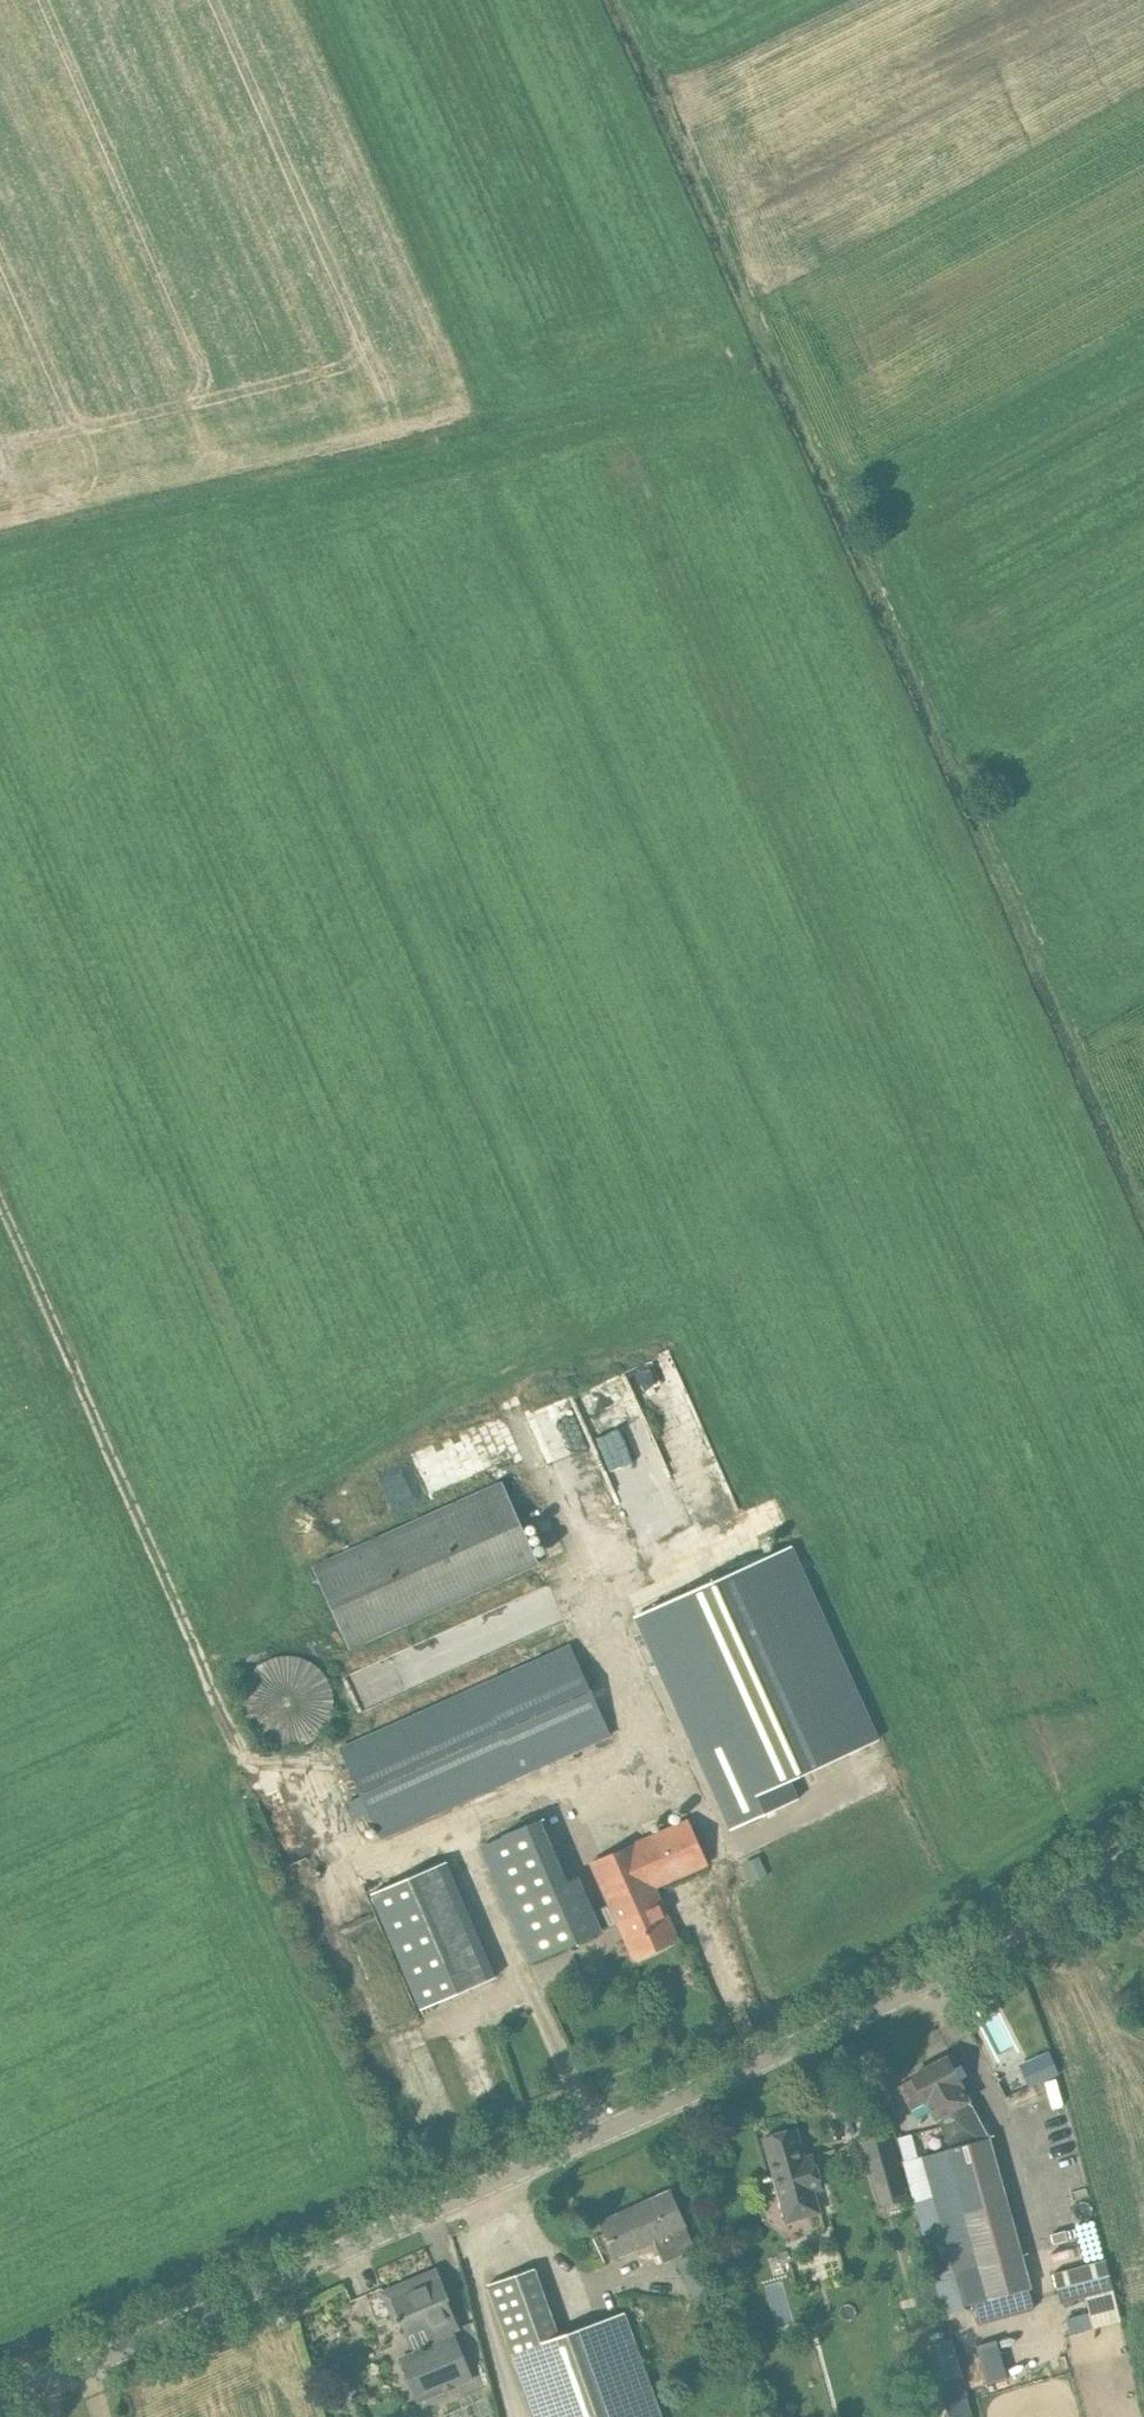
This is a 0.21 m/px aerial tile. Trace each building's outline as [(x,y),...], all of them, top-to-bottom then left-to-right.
[(534,1565),(497,1484),(318,1565),(354,1645),(534,1565)] [(733,1828),(798,1798),(789,1779),(876,1740),(789,1547),(637,1615),(733,1828)] [(611,1735),(571,1646),(341,1751),(381,1840),(611,1735)] [(333,1710),(334,1702),(333,1694),(331,1686),(328,1679),(323,1672),(318,1666),(311,1662),(304,1658),(296,1656),(288,1656),(280,1656),(272,1658),(265,1662),(258,1666),(252,1672),(250,1675),(248,1679),(245,1683),(244,1686),(242,1694),(241,1702),(242,1710),(244,1718),(248,1725),(252,1732),(258,1737),(265,1742),(272,1745),(280,1747),(288,1748),(296,1748),(304,1745),(311,1742),(318,1737),(323,1732),(328,1725),(331,1718),(333,1710)] [(678,1940),(668,1918),(654,1887),(707,1864),(688,1820),(592,1862),(625,1937),(634,1959),(678,1940)] [(577,1919),(536,1826),(479,1852),(528,1962),(599,1931),(591,1913),(577,1919)] [(761,1858),(743,1865),(751,1882),(768,1874),(761,1858)] [(496,1976),(446,1861),(372,1893),(422,2009),(496,1976)] [(1047,2053),(1031,2060),(1040,2081),(1056,2074),(1047,2053)] [(913,2078),(899,2085),(912,2109),(927,2101),(936,2117),(948,2141),(947,2141),(951,2148),(926,2155),(925,2156),(944,2225),(924,2231),(946,2311),(985,2300),(990,2318),(1032,2307),(1027,2289),(1030,2288),(989,2138),(990,2137),(972,2104),(968,2106),(966,2101),(968,2100),(959,2083),(961,2083),(947,2057),(926,2068),(912,2075),(913,2078)] [(803,2158),(795,2128),(764,2137),(787,2220),(819,2211),(812,2189),(821,2187),(812,2155),(803,2158)] [(888,2133),(864,2140),(868,2157),(878,2189),(902,2182),(893,2150),(888,2133)] [(624,2220),(621,2213),(601,2221),(610,2243),(616,2256),(654,2240),(663,2262),(695,2248),(679,2212),(669,2191),(667,2192),(668,2192),(631,2210),(633,2216),(624,2220)] [(1110,2290),(1103,2260),(1053,2272),(1061,2303),(1110,2290)] [(655,2399),(623,2312),(559,2336),(534,2267),(488,2284),(496,2306),(535,2416),(662,2416),(655,2399)] [(382,2291),(394,2320),(401,2318),(407,2332),(416,2353),(402,2359),(418,2398),(470,2376),(451,2330),(458,2327),(446,2299),(449,2298),(436,2268),(382,2291)] [(957,2336),(934,2341),(942,2380),(965,2374),(957,2336)] [(977,2345),(988,2383),(1007,2377),(996,2339),(977,2345)]
